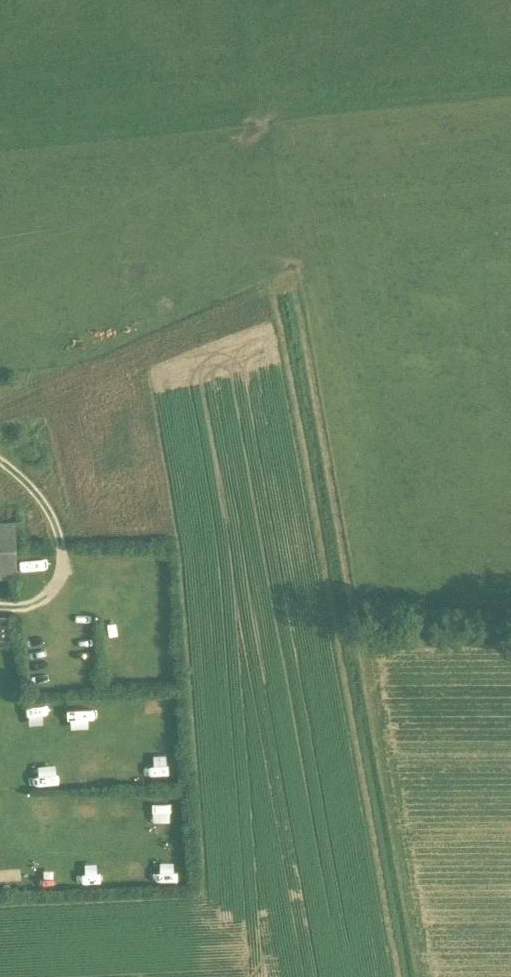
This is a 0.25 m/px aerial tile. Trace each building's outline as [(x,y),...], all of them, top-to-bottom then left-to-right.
[(17,579),(15,522),(0,522),(0,579),(17,579)]
